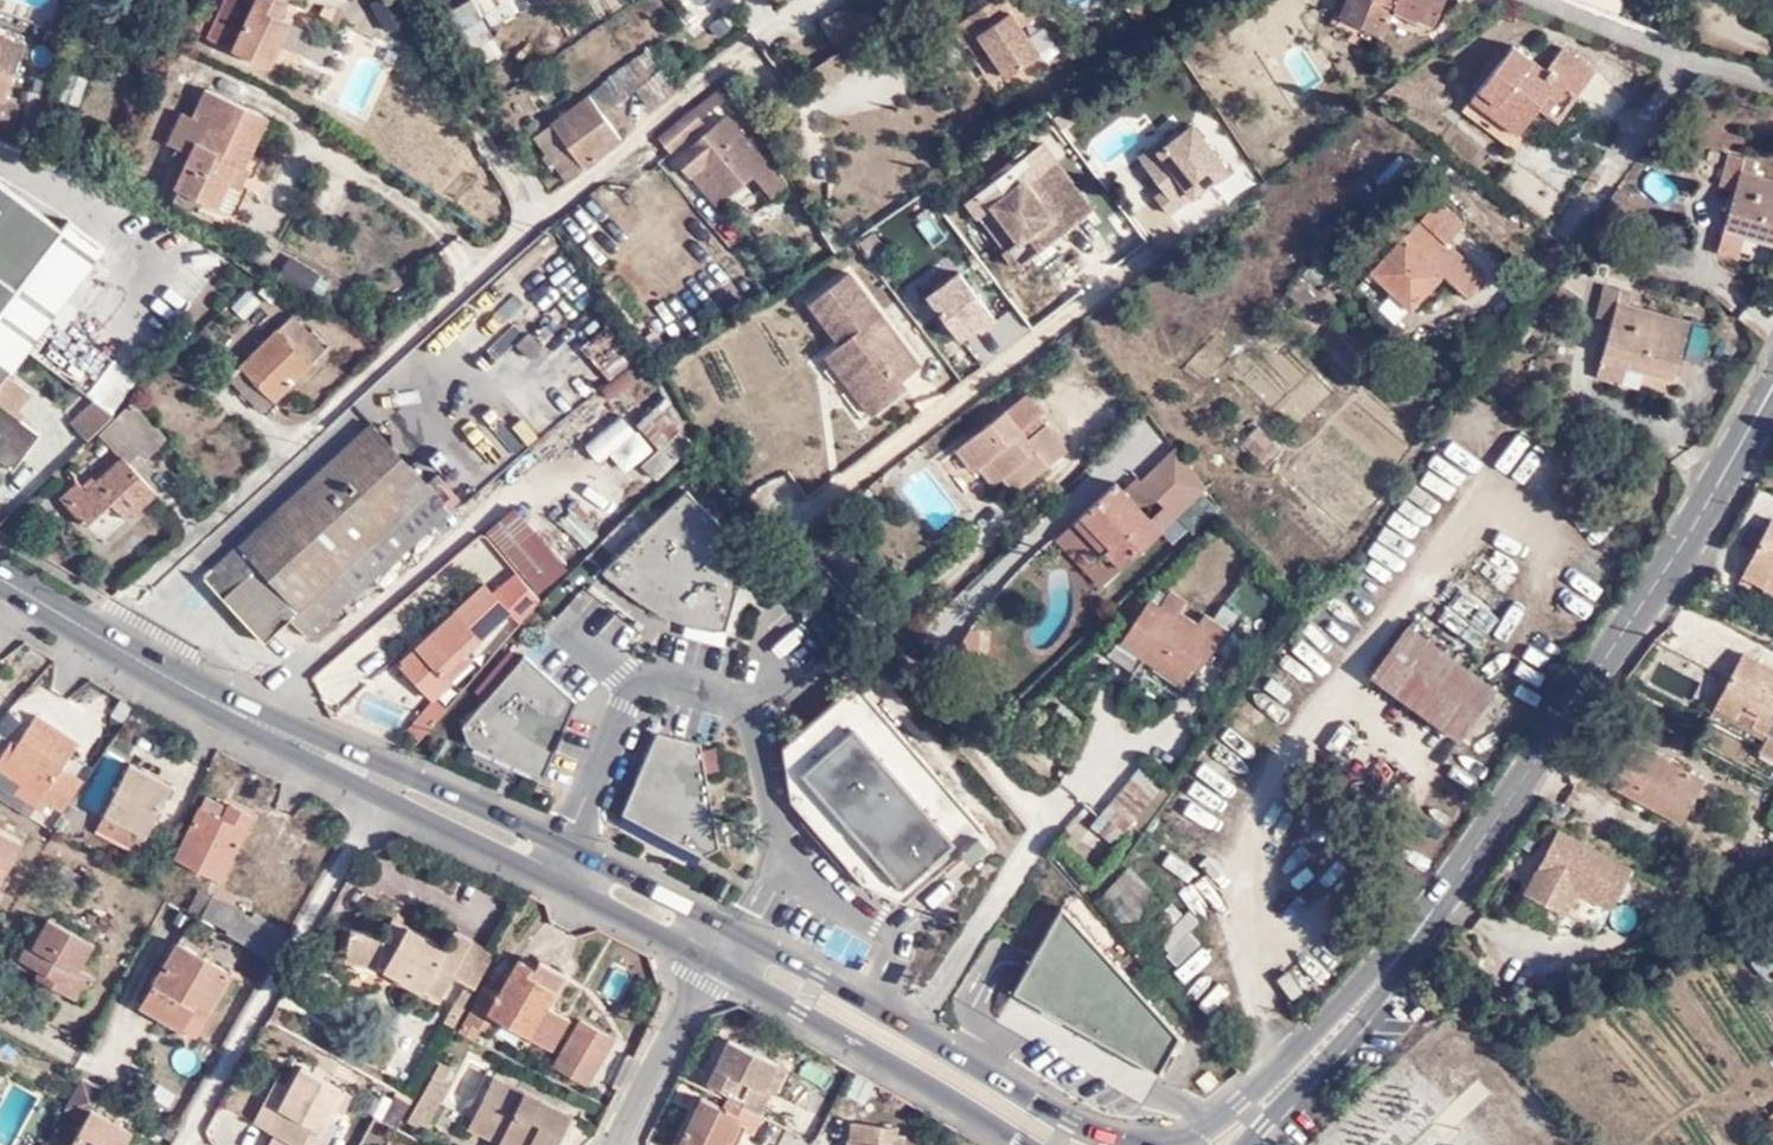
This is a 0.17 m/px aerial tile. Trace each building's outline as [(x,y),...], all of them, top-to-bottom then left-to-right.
[(272,0),(234,0),(242,4),(222,47),(259,65),(272,0)] [(390,34),(410,18),(396,0),(377,0),(369,6),(390,34)] [(443,17),(474,70),(503,51),(473,0),(471,0),(443,17)] [(838,9),(833,0),(791,0),(757,18),(771,44),(838,9)] [(960,22),(970,36),(960,44),(969,56),(979,49),(1001,77),(1036,52),(1018,30),(1033,16),(1021,0),(992,0),(960,22)] [(1382,20),(1339,0),(1326,26),(1369,46),(1382,20)] [(1382,20),(1387,9),(1439,33),(1447,19),(1434,12),(1437,6),(1424,0),(1339,0),(1382,20)] [(950,29),(960,44),(970,36),(960,22),(950,29)] [(16,39),(0,34),(0,90),(16,39)] [(1544,96),(1553,104),(1566,88),(1575,95),(1590,75),(1562,53),(1548,68),(1515,42),(1466,101),(1509,136),(1534,108),(1544,96)] [(837,53),(810,71),(824,91),(852,72),(837,53)] [(608,77),(589,94),(604,116),(625,98),(608,77)] [(264,112),(251,106),(197,81),(183,112),(174,109),(160,139),(180,147),(165,180),(206,199),(227,158),(237,162),(238,163),(241,165),(264,112)] [(31,115),(37,116),(43,86),(22,82),(10,136),(20,139),(25,142),(31,115)] [(718,85),(692,105),(700,115),(725,95),(718,85)] [(5,125),(13,99),(0,94),(0,123),(5,125)] [(604,116),(589,94),(555,119),(585,159),(617,134),(604,116)] [(1544,115),(1553,104),(1544,96),(1534,108),(1544,115)] [(1194,116),(1181,107),(1141,161),(1163,177),(1151,192),(1177,211),(1195,186),(1212,198),(1254,140),(1203,103),(1194,116)] [(700,115),(692,105),(657,137),(667,150),(703,119),(700,115)] [(781,182),(724,115),(673,157),(685,171),(701,159),(728,190),(747,174),(767,195),(781,182)] [(562,177),(585,159),(555,119),(533,135),(562,177)] [(1766,236),(1772,198),(1772,180),(1736,173),(1740,153),(1712,147),(1704,182),(1715,184),(1707,223),(1732,228),(1766,236)] [(1011,243),(1024,259),(1043,247),(1037,239),(1046,231),(1053,239),(1084,216),(1034,148),(973,193),(984,207),(1011,243)] [(227,158),(206,199),(216,204),(237,162),(227,158)] [(51,225),(0,185),(0,290),(51,225)] [(970,218),(984,207),(973,193),(959,202),(970,218)] [(1434,198),(1427,205),(1371,268),(1411,305),(1442,273),(1465,292),(1482,273),(1448,243),(1465,222),(1434,198)] [(0,290),(0,378),(7,369),(25,346),(104,250),(68,223),(61,232),(51,225),(0,290)] [(1732,228),(1707,223),(1703,244),(1727,249),(1732,228)] [(1089,233),(1030,263),(1043,289),(1102,259),(1089,233)] [(1008,272),(1024,259),(1011,243),(996,255),(1008,272)] [(293,253),(282,273),(312,288),(322,267),(293,253)] [(959,259),(922,285),(958,338),(996,311),(959,259)] [(911,368),(841,276),(800,305),(836,354),(829,362),(855,393),(848,399),(861,417),(896,391),(891,383),(911,368)] [(1647,368),(1678,374),(1690,313),(1631,306),(1632,286),(1599,281),(1595,314),(1605,316),(1599,360),(1647,368)] [(241,316),(261,301),(250,286),(230,301),(241,316)] [(287,312),(228,372),(262,405),(322,344),(287,312)] [(1710,318),(1692,315),(1687,351),(1705,353),(1710,318)] [(1647,368),(1599,360),(1596,375),(1644,384),(1647,368)] [(611,393),(635,378),(626,364),(602,378),(611,393)] [(0,378),(0,388),(8,375),(11,372),(7,369),(0,378)] [(18,423),(26,414),(21,410),(33,394),(8,375),(0,388),(0,395),(1,395),(0,396),(0,408),(18,423)] [(93,400),(111,414),(114,411),(96,398),(93,400)] [(1017,433),(1035,418),(1041,414),(1027,398),(956,452),(972,472),(976,469),(985,462),(1001,480),(1013,494),(1064,453),(1042,426),(1024,441),(1017,433)] [(72,420),(88,436),(111,414),(93,400),(72,420)] [(675,420),(657,402),(633,424),(653,444),(666,429),(675,420)] [(150,466),(171,447),(131,405),(97,437),(117,458),(84,488),(77,480),(58,497),(85,524),(108,501),(125,518),(152,491),(131,466),(142,456),(150,466)] [(8,474),(36,437),(18,423),(0,408),(0,468),(8,474)] [(1042,426),(1035,418),(1017,433),(1024,441),(1042,426)] [(306,634),(358,588),(356,586),(342,569),(417,498),(423,493),(426,490),(368,423),(201,575),(262,641),(288,616),(306,634)] [(634,465),(644,477),(678,439),(666,429),(653,444),(634,465)] [(1281,456),(1258,430),(1242,447),(1265,472),(1281,456)] [(684,445),(678,439),(644,477),(649,481),(684,445)] [(1533,443),(1513,467),(1536,486),(1556,463),(1533,443)] [(1211,487),(1182,447),(1168,462),(1189,484),(1172,502),(1183,513),(1211,487)] [(1438,448),(1430,459),(1458,479),(1466,468),(1438,448)] [(991,488),(1001,480),(985,462),(976,469),(991,488)] [(1163,492),(1172,502),(1189,484),(1168,462),(1150,479),(1163,492)] [(1148,476),(1134,488),(1150,504),(1163,492),(1150,479),(1148,476)] [(1150,504),(1134,488),(1123,477),(1088,510),(1120,542),(1115,547),(1130,563),(1171,526),(1160,514),(1150,504)] [(1412,479),(1395,506),(1426,524),(1442,497),(1412,479)] [(745,554),(684,489),(599,571),(619,588),(634,598),(652,610),(669,618),(683,623),(679,637),(710,644),(714,629),(723,630),(745,554)] [(356,586),(358,588),(442,515),(423,493),(417,498),(342,569),(356,586)] [(1172,502),(1160,514),(1171,526),(1183,513),(1172,502)] [(521,564),(544,589),(566,569),(508,506),(486,527),(521,564)] [(1065,533),(1112,581),(1130,563),(1115,547),(1120,542),(1088,510),(1065,533)] [(1772,510),(1743,564),(1763,575),(1768,566),(1772,569),(1772,511),(1772,510)] [(1474,569),(1465,580),(1501,607),(1522,578),(1486,553),(1474,569)] [(1455,574),(1465,580),(1474,569),(1464,561),(1455,574)] [(544,589),(521,564),(501,585),(491,575),(406,655),(441,692),(459,675),(458,673),(450,666),(472,645),(508,612),(521,624),(528,615),(547,592),(544,589)] [(1146,652),(1184,681),(1195,666),(1199,670),(1228,634),(1207,618),(1196,632),(1174,615),(1185,601),(1171,590),(1159,603),(1152,598),(1123,634),(1146,652)] [(1446,605),(1437,619),(1475,640),(1483,626),(1446,605)] [(1380,676),(1466,736),(1501,687),(1413,626),(1380,676)] [(984,628),(977,627),(964,649),(975,661),(980,662),(984,628)] [(1138,664),(1146,652),(1123,634),(1114,646),(1138,664)] [(479,652),(472,645),(450,666),(458,673),(479,652)] [(1741,647),(1712,697),(1731,708),(1737,698),(1752,708),(1747,717),(1765,727),(1762,733),(1755,747),(1772,756),(1772,664),(1741,647)] [(573,700),(522,655),(459,727),(465,743),(540,777),(573,700)] [(997,841),(858,690),(783,750),(791,813),(864,892),(907,905),(997,841)] [(426,733),(452,703),(443,694),(417,724),(426,733)] [(1747,717),(1752,708),(1737,698),(1731,708),(1712,697),(1710,702),(1762,733),(1765,727),(1747,717)] [(37,703),(16,735),(13,732),(0,751),(0,759),(21,774),(15,783),(37,798),(43,789),(62,802),(82,771),(62,758),(79,733),(37,703)] [(1221,726),(1211,739),(1235,757),(1245,744),(1221,726)] [(717,848),(697,743),(654,732),(619,813),(699,856),(717,848)] [(1615,783),(1683,818),(1704,777),(1639,739),(1615,783)] [(152,821),(166,795),(149,785),(154,774),(130,762),(101,814),(135,831),(144,836),(152,821)] [(1145,762),(1135,774),(1157,792),(1166,780),(1145,762)] [(172,784),(154,774),(149,785),(166,795),(172,784)] [(1157,792),(1135,774),(1112,800),(1134,819),(1157,792)] [(1185,791),(1211,797),(1214,782),(1188,777),(1185,791)] [(1243,803),(1247,788),(1224,781),(1219,795),(1243,803)] [(204,796),(199,807),(205,810),(221,818),(227,808),(204,796)] [(1134,819),(1112,800),(1093,824),(1115,842),(1134,819)] [(205,810),(199,807),(178,846),(172,858),(216,881),(250,817),(228,805),(227,808),(221,818),(205,810)] [(5,828),(9,822),(0,817),(0,826),(5,828)] [(1637,862),(1561,825),(1541,866),(1540,865),(1539,866),(1537,868),(1526,891),(1571,913),(1582,891),(1615,907),(1637,862)] [(0,826),(0,883),(24,839),(5,828),(0,826)] [(1197,865),(1213,876),(1223,861),(1178,830),(1159,858),(1188,878),(1197,865)] [(1099,896),(1131,932),(1166,898),(1134,863),(1099,896)] [(218,939),(262,969),(278,939),(248,920),(244,924),(207,900),(194,920),(220,937),(218,939)] [(1176,962),(1206,936),(1184,910),(1154,936),(1176,962)] [(93,936),(52,914),(43,933),(29,958),(44,967),(56,973),(52,981),(81,998),(98,970),(81,959),(93,936)] [(1184,1042),(1063,914),(1015,998),(1163,1080),(1184,1042)] [(470,983),(489,947),(448,927),(440,942),(386,915),(376,931),(345,926),(339,959),(401,974),(404,967),(422,977),(428,967),(444,975),(446,971),(470,983)] [(29,958),(43,933),(37,928),(22,954),(29,958)] [(1763,949),(1772,958),(1772,937),(1763,949)] [(1269,963),(1283,994),(1336,972),(1322,940),(1269,963)] [(1772,968),(1772,958),(1763,949),(1750,963),(1764,977),(1772,968)] [(190,1010),(205,1018),(225,981),(170,952),(135,1017),(176,1039),(190,1010)] [(473,1006),(467,1017),(484,1026),(491,1014),(531,1035),(548,1005),(555,992),(565,973),(539,959),(534,969),(518,961),(500,992),(489,986),(495,975),(487,971),(479,986),(468,1003),(473,1006)] [(1200,990),(1228,977),(1222,964),(1194,978),(1200,990)] [(41,975),(52,981),(56,973),(44,967),(41,975)] [(404,967),(401,974),(436,992),(444,975),(428,967),(422,977),(404,967)] [(571,1018),(548,1005),(531,1035),(554,1048),(571,1018)] [(281,1012),(270,1006),(264,1016),(275,1022),(281,1012)] [(190,1047),(205,1018),(190,1010),(176,1039),(190,1047)] [(615,1033),(583,1016),(561,1062),(592,1079),(615,1033)] [(478,1037),(484,1026),(467,1017),(461,1027),(478,1037)] [(478,1037),(461,1027),(458,1032),(476,1041),(478,1037)] [(734,1085),(729,1094),(731,1095),(763,1111),(777,1083),(766,1078),(780,1053),(734,1031),(713,1074),(734,1085)] [(792,1060),(780,1053),(766,1078),(777,1083),(780,1084),(792,1060)] [(265,1127),(274,1133),(268,1144),(310,1144),(330,1109),(337,1112),(348,1092),(298,1066),(287,1086),(265,1127)] [(63,1106),(79,1114),(64,1143),(68,1144),(121,1144),(133,1120),(94,1100),(103,1083),(80,1072),(63,1106)] [(806,1122),(821,1083),(794,1073),(779,1112),(806,1122)] [(250,1119),(265,1127),(287,1086),(272,1078),(250,1119)] [(503,1142),(502,1144),(562,1144),(577,1117),(498,1079),(489,1095),(500,1100),(489,1123),(508,1134),(503,1142)] [(413,1123),(427,1131),(447,1094),(433,1086),(413,1123)] [(731,1095),(727,1103),(706,1092),(679,1144),(680,1144),(739,1144),(740,1144),(742,1141),(734,1136),(742,1123),(749,1127),(756,1130),(765,1112),(763,1111),(731,1095)] [(473,1126),(503,1142),(508,1134),(489,1123),(500,1100),(489,1095),(473,1126)] [(911,1144),(908,1144),(909,1131),(895,1128),(896,1122),(857,1115),(852,1144),(911,1144)] [(742,1141),(749,1127),(742,1123),(734,1136),(742,1141)]
